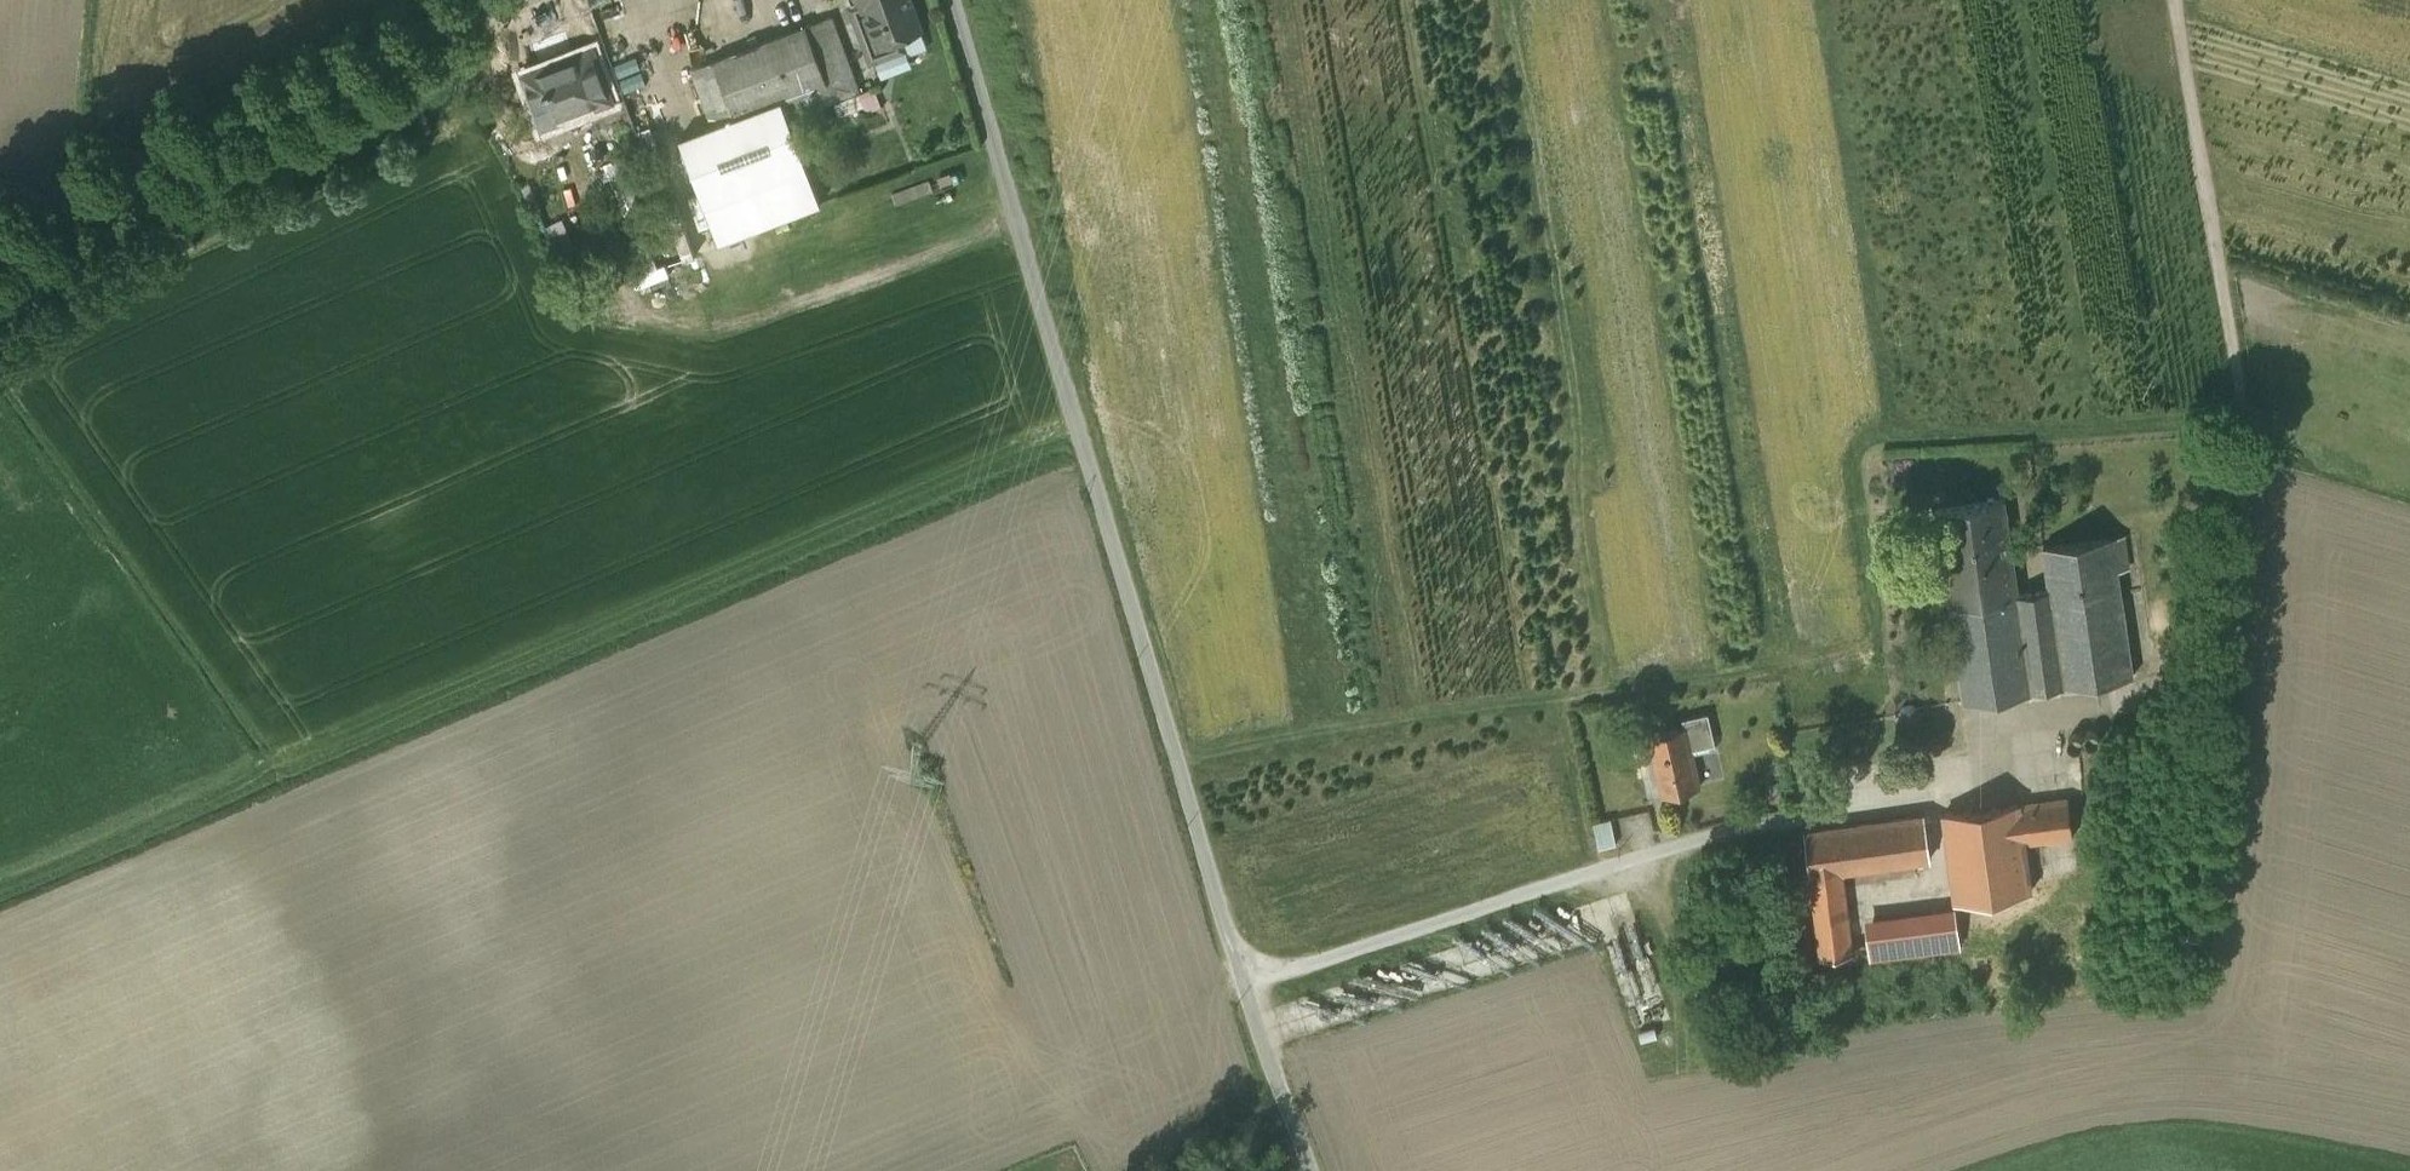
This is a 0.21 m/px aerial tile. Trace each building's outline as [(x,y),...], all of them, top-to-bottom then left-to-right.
[(862,2),(855,5),(874,56),(902,45),(898,36),(922,27),(912,0),(861,0),(862,2)] [(834,13),(714,58),(735,115),(743,134),(790,116),(823,104),(862,89),(834,13)] [(593,49),(526,74),(544,124),(611,99),(593,49)] [(714,58),(693,66),(714,123),(735,115),(714,58)] [(823,104),(790,116),(795,130),(828,118),(823,104)] [(790,116),(743,134),(735,115),(714,123),(681,135),(719,239),(822,201),(795,130),(790,116)] [(545,227),(563,261),(578,253),(562,219),(545,227)] [(2005,498),(1936,508),(1964,701),(2033,691),(2019,594),(2005,498)] [(2116,537),(2044,546),(2050,589),(2064,686),(2134,676),(2116,537)] [(2050,589),(2019,594),(2033,691),(2064,686),(2050,589)] [(1709,713),(1683,719),(1685,727),(1686,726),(1692,753),(1717,747),(1709,713)] [(1685,727),(1650,735),(1664,795),(1700,787),(1692,753),(1686,726),(1685,727)] [(2019,802),(1946,812),(1957,901),(2032,892),(2026,842),(2075,836),(2069,797),(2019,804),(2019,802)] [(1926,815),(1805,831),(1821,957),(1853,953),(1845,870),(1932,858),(1926,815)] [(1619,818),(1600,820),(1604,847),(1622,844),(1619,818)] [(1958,920),(1867,927),(1870,953),(1961,946),(1958,920)]
